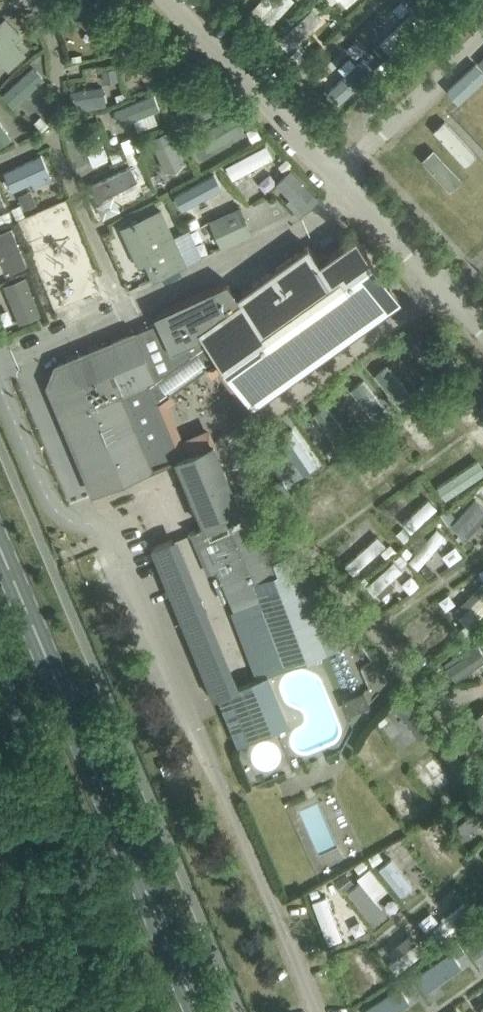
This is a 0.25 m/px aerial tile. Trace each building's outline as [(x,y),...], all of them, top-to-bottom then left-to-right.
[(73,0),(67,0),(64,3),(100,37),(115,21),(92,0),(76,0),(74,1),(73,0)] [(10,70),(27,53),(16,42),(24,34),(6,15),(0,22),(0,60),(10,70)] [(232,117),(214,126),(200,134),(210,153),(242,136),(232,117)] [(71,138),(82,164),(99,157),(96,150),(105,146),(98,127),(71,138)] [(156,148),(167,171),(186,162),(175,139),(170,129),(151,138),(156,148)] [(5,171),(13,190),(32,182),(34,186),(53,178),(42,154),(5,171)] [(105,177),(117,201),(148,187),(134,157),(114,166),(117,171),(105,177)] [(291,169),(277,183),(305,213),(319,199),(291,169)] [(252,233),(244,214),(240,207),(211,221),(222,246),(252,233)] [(155,266),(149,268),(154,278),(185,263),(160,210),(122,228),(139,264),(151,259),(155,266)] [(0,232),(0,257),(7,274),(28,265),(12,227),(0,232)] [(229,281),(157,314),(172,349),(206,333),(252,406),(399,299),(357,237),(320,263),(308,246),(238,296),(229,281)] [(5,285),(20,323),(42,314),(26,276),(5,285)] [(95,493),(177,458),(178,459),(181,458),(180,457),(148,382),(156,379),(152,370),(154,364),(146,344),(140,341),(136,332),(100,347),(95,345),(88,347),(86,353),(78,356),(73,354),(66,357),(64,362),(57,365),(54,372),(49,384),(95,493),(96,493),(95,493)] [(214,442),(180,457),(181,458),(178,459),(206,526),(229,516),(243,510),(225,468),(214,442)] [(285,561),(265,515),(257,519),(253,510),(231,519),(229,516),(206,526),(191,532),(209,573),(218,570),(224,584),(226,583),(250,640),(238,646),(252,679),(229,688),(219,664),(207,669),(240,745),(288,724),(267,675),(339,644),(333,630),(325,612),(313,617),(291,558),(285,561)] [(456,680),(482,662),(482,651),(477,643),(458,656),(460,659),(448,667),(456,680)] [(370,704),(364,690),(342,699),(349,713),(370,704)]
